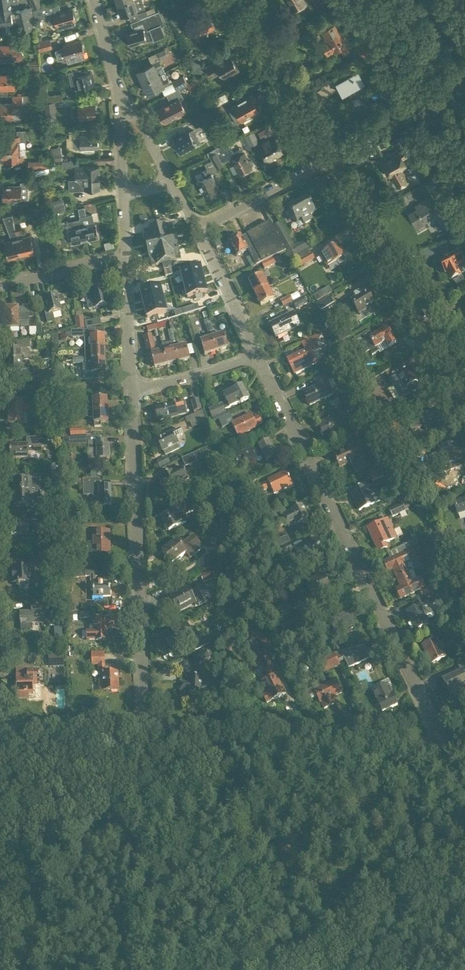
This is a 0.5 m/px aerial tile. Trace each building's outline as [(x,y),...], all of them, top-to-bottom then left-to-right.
[(2,23),(10,22),(12,33),(21,31),(37,28),(35,20),(33,10),(32,7),(17,11),(17,12),(12,12),(10,2),(10,1),(13,0),(14,3),(19,3),(18,0),(0,0),(0,24),(2,23)] [(34,9),(42,6),(39,0),(31,0),(34,9)] [(118,4),(121,16),(138,11),(142,9),(139,0),(132,0),(118,4)] [(293,8),(294,8),(295,9),(305,3),(307,1),(311,8),(326,0),(290,0),(291,2),(291,4),(293,8)] [(185,7),(182,1),(177,4),(180,10),(185,7)] [(59,3),(33,10),(35,20),(48,17),(50,24),(57,22),(59,29),(76,24),(75,20),(75,18),(77,18),(75,12),(73,13),(72,9),(61,12),(59,3)] [(345,4),(351,16),(354,14),(348,3),(345,4)] [(417,7),(423,16),(429,13),(423,3),(417,7)] [(137,14),(139,19),(148,16),(146,11),(137,14)] [(134,31),(127,33),(129,39),(128,41),(129,43),(130,44),(131,45),(140,43),(142,44),(144,43),(145,41),(147,41),(154,39),(152,35),(160,32),(159,29),(162,27),(165,26),(159,12),(141,19),(145,28),(144,28),(143,28),(134,31)] [(194,21),(190,23),(193,29),(191,30),(193,32),(194,31),(197,36),(201,34),(202,35),(203,34),(204,34),(207,33),(208,31),(216,26),(215,25),(216,24),(212,17),(211,18),(208,13),(194,21)] [(173,19),(176,24),(185,19),(182,14),(173,19)] [(346,46),(347,46),(335,25),(323,32),(328,42),(322,45),(328,55),(334,52),(335,53),(341,49),(344,54),(349,51),(346,46)] [(50,39),(37,43),(40,51),(53,48),(50,39)] [(67,58),(69,63),(85,58),(83,52),(84,52),(84,49),(84,48),(84,44),(82,44),(81,41),(63,46),(64,49),(56,51),(59,60),(67,58)] [(374,49),(370,42),(357,49),(361,57),(374,49)] [(9,62),(9,59),(14,59),(14,61),(19,61),(21,60),(23,58),(24,56),(23,53),(21,52),(19,51),(16,51),(16,45),(0,45),(0,62),(9,62)] [(166,50),(159,53),(161,58),(168,55),(166,50)] [(220,71),(224,77),(238,69),(230,54),(207,67),(212,76),(220,71)] [(365,59),(368,65),(378,60),(375,54),(365,59)] [(198,55),(190,59),(197,73),(206,68),(198,55)] [(139,76),(142,83),(159,75),(165,72),(160,61),(152,64),(138,71),(141,76),(139,76)] [(382,67),(376,71),(380,79),(387,75),(382,67)] [(364,82),(361,76),(367,72),(365,68),(359,72),(337,84),(343,94),(347,91),(350,97),(364,89),(361,84),(364,82)] [(69,74),(63,75),(65,85),(71,84),(73,90),(80,88),(80,89),(93,86),(92,84),(94,84),(93,78),(91,78),(90,73),(82,74),(81,69),(69,72),(69,74)] [(165,72),(159,75),(142,83),(145,89),(146,88),(149,93),(160,88),(170,83),(165,72)] [(8,88),(15,88),(15,74),(0,75),(0,94),(8,94),(8,88)] [(174,79),(175,81),(173,82),(176,89),(183,85),(180,80),(182,79),(180,76),(174,79)] [(187,84),(191,91),(201,86),(197,79),(187,84)] [(179,88),(167,95),(171,102),(158,109),(162,116),(161,118),(162,120),(164,121),(165,122),(180,114),(180,115),(187,111),(180,98),(183,96),(179,88)] [(44,96),(45,103),(63,98),(62,92),(44,96)] [(0,104),(0,118),(13,118),(13,110),(19,110),(19,104),(23,104),(23,96),(22,96),(18,96),(12,96),(13,104),(0,104)] [(229,109),(236,123),(242,120),(259,110),(251,96),(234,105),(234,106),(229,109)] [(54,103),(44,104),(46,120),(56,119),(54,103)] [(75,106),(76,118),(80,118),(96,117),(96,115),(97,114),(97,110),(96,110),(95,104),(79,105),(79,106),(75,106)] [(211,107),(203,112),(207,120),(216,115),(211,107)] [(390,137),(393,143),(404,137),(408,145),(414,141),(407,128),(390,137)] [(178,146),(177,147),(179,151),(181,151),(181,152),(196,144),(200,141),(194,130),(190,132),(175,140),(178,146)] [(3,140),(1,140),(2,149),(19,149),(25,148),(25,141),(26,141),(26,131),(17,131),(17,136),(13,136),(4,136),(3,136),(3,140)] [(244,136),(250,147),(259,142),(254,131),(244,136)] [(80,137),(74,137),(74,148),(81,148),(81,149),(98,148),(97,135),(80,136),(80,137)] [(248,143),(244,135),(238,138),(242,146),(248,143)] [(258,145),(267,160),(276,154),(277,156),(282,153),(281,151),(282,151),(276,138),(271,141),(270,139),(258,145)] [(216,151),(226,145),(225,143),(207,153),(209,156),(216,152),(217,152),(216,151)] [(249,160),(248,161),(244,153),(242,154),(240,150),(234,153),(227,145),(226,145),(216,151),(217,152),(222,162),(228,159),(230,160),(232,159),(240,174),(241,173),(243,174),(247,172),(247,170),(252,168),(251,166),(252,166),(252,165),(253,164),(253,163),(252,162),(252,161),(251,161),(251,160),(250,160),(249,160)] [(19,149),(2,149),(2,158),(4,158),(4,162),(23,161),(23,156),(19,156),(19,149)] [(49,150),(51,161),(63,160),(62,153),(56,154),(56,149),(49,150)] [(402,153),(383,163),(386,169),(386,170),(388,174),(389,174),(390,175),(391,174),(399,189),(406,185),(398,170),(406,166),(402,158),(408,155),(404,150),(401,151),(402,153)] [(209,156),(212,160),(204,164),(207,169),(202,172),(204,177),(198,181),(205,196),(207,195),(209,196),(212,194),(213,192),(219,189),(211,174),(218,171),(217,169),(223,165),(216,152),(209,156)] [(70,161),(63,162),(64,168),(75,167),(76,179),(99,178),(99,166),(85,167),(85,166),(80,167),(79,160),(74,161),(70,161)] [(99,178),(76,179),(76,190),(100,189),(99,178)] [(3,192),(3,199),(4,199),(26,199),(27,198),(27,193),(24,190),(24,187),(32,187),(32,186),(33,186),(33,182),(31,182),(31,181),(24,181),(24,186),(21,186),(4,186),(4,191),(3,192)] [(409,214),(417,228),(426,223),(425,221),(441,211),(432,196),(418,204),(420,209),(418,210),(418,209),(409,214)] [(286,213),(285,214),(287,216),(288,216),(289,218),(294,216),(297,222),(302,219),(304,224),(313,219),(310,215),(315,212),(315,211),(317,209),(314,204),(312,205),(308,198),(285,210),(286,213)] [(64,204),(52,207),(52,214),(58,212),(66,210),(64,204)] [(85,208),(78,210),(79,214),(85,240),(92,239),(94,240),(96,239),(97,237),(99,237),(94,215),(87,216),(85,208)] [(25,213),(28,224),(34,222),(31,212),(25,213)] [(447,223),(445,224),(449,232),(460,225),(456,218),(450,221),(445,212),(442,214),(447,223)] [(22,213),(14,215),(15,222),(26,220),(25,213),(22,213)] [(85,240),(79,214),(60,218),(65,237),(70,236),(72,243),(74,243),(75,244),(78,243),(78,242),(85,240)] [(15,227),(14,222),(14,219),(3,217),(12,239),(5,241),(9,258),(22,255),(18,238),(17,233),(15,227)] [(252,268),(262,263),(277,256),(286,251),(273,227),(270,222),(247,235),(248,236),(243,239),(249,250),(248,250),(252,256),(247,259),(252,268)] [(281,222),(273,227),(286,251),(290,259),(295,256),(298,254),(292,243),(281,222)] [(153,228),(153,229),(143,231),(144,238),(149,259),(150,259),(152,266),(162,263),(166,262),(170,261),(181,259),(179,252),(174,231),(172,224),(161,226),(153,228)] [(456,243),(464,239),(464,232),(462,227),(451,233),(456,243)] [(24,237),(18,238),(22,255),(35,252),(31,235),(24,237)] [(237,256),(248,250),(249,250),(243,239),(241,235),(239,236),(237,235),(235,237),(235,238),(229,241),(229,242),(237,256)] [(110,244),(105,245),(106,248),(115,246),(113,239),(109,240),(110,244)] [(320,255),(327,267),(337,261),(339,265),(347,261),(344,257),(345,257),(344,256),(346,255),(342,249),(340,250),(338,245),(320,255)] [(309,255),(298,261),(301,266),(315,259),(312,253),(309,255)] [(447,272),(451,280),(461,275),(457,267),(463,264),(457,253),(447,258),(448,259),(440,263),(442,265),(441,267),(443,271),(445,271),(446,273),(447,272)] [(280,261),(277,256),(262,263),(264,268),(265,268),(268,267),(280,261)] [(198,266),(179,271),(183,283),(201,279),(199,272),(200,271),(199,267),(198,267),(198,266)] [(249,281),(255,293),(268,287),(262,275),(249,281)] [(454,279),(459,289),(464,286),(464,280),(462,275),(454,279)] [(201,279),(183,283),(186,296),(204,291),(205,290),(204,286),(203,286),(201,279)] [(85,295),(89,309),(108,305),(103,285),(97,286),(96,285),(93,285),(93,287),(91,288),(92,293),(85,295)] [(141,292),(140,292),(142,297),(144,304),(163,299),(160,286),(141,291),(141,292)] [(268,287),(255,293),(261,305),(274,299),(268,287)] [(351,301),(342,307),(345,312),(355,307),(359,315),(366,311),(365,308),(373,303),(367,292),(364,287),(352,294),(355,299),(351,301)] [(319,292),(313,296),(316,302),(323,298),(319,292)] [(59,303),(65,302),(63,295),(58,297),(58,296),(56,296),(55,295),(51,296),(50,298),(45,299),(47,308),(44,308),(48,323),(55,321),(53,313),(62,311),(59,303)] [(281,301),(284,306),(293,301),(291,296),(281,301)] [(316,304),(324,317),(327,315),(338,309),(330,296),(316,304)] [(293,303),(297,309),(307,304),(304,298),(293,303)] [(163,299),(144,304),(146,311),(145,311),(146,316),(147,316),(166,312),(163,299)] [(188,313),(200,310),(198,304),(186,307),(186,308),(188,313)] [(36,317),(35,305),(29,306),(29,307),(5,308),(5,318),(29,317),(36,317)] [(270,324),(277,337),(300,326),(293,312),(270,324)] [(30,328),(29,319),(29,317),(5,318),(5,328),(12,328),(12,332),(19,332),(19,329),(30,329),(30,328)] [(76,318),(77,329),(84,328),(83,318),(76,318)] [(85,321),(86,327),(102,325),(101,318),(85,321)] [(168,331),(170,338),(172,337),(172,335),(175,335),(173,326),(176,325),(178,323),(179,320),(178,318),(168,321),(170,330),(168,331)] [(370,330),(354,339),(363,355),(370,351),(372,355),(379,351),(380,353),(389,347),(396,343),(393,338),(393,337),(387,327),(373,335),(370,330)] [(152,354),(155,367),(167,365),(161,341),(159,342),(161,351),(156,353),(152,334),(144,336),(148,355),(152,354)] [(224,334),(212,338),(216,351),(228,347),(224,334)] [(288,360),(295,374),(318,363),(313,352),(319,349),(317,345),(323,342),(320,334),(302,343),(306,351),(288,360)] [(91,336),(91,348),(105,348),(105,335),(91,336)] [(162,345),(167,365),(179,362),(174,342),(176,342),(175,335),(172,335),(172,337),(170,338),(171,343),(162,345)] [(212,338),(201,341),(205,355),(216,351),(212,338)] [(178,347),(176,342),(174,342),(179,362),(190,359),(187,345),(178,347)] [(341,347),(348,360),(354,356),(348,344),(341,347)] [(85,348),(85,358),(86,360),(106,360),(105,348),(91,348),(85,348)] [(30,351),(7,352),(7,362),(24,362),(24,357),(30,357),(30,351)] [(78,358),(79,363),(86,363),(86,373),(106,372),(106,360),(86,360),(85,358),(78,358)] [(30,362),(7,362),(8,373),(33,372),(33,368),(30,367),(30,362)] [(398,375),(390,380),(401,400),(410,395),(409,395),(420,389),(416,382),(418,381),(410,368),(398,375)] [(318,385),(303,392),(310,405),(333,394),(331,390),(327,381),(328,380),(324,373),(314,378),(318,385)] [(232,390),(233,390),(224,395),(227,402),(222,404),(209,409),(213,418),(226,412),(225,410),(239,403),(239,404),(249,399),(242,385),(232,390)] [(344,395),(338,398),(341,404),(347,401),(344,395)] [(43,399),(43,408),(53,407),(53,398),(43,399)] [(107,398),(93,398),(94,411),(108,410),(107,398)] [(192,401),(194,411),(201,409),(199,399),(192,401)] [(23,401),(9,401),(9,413),(23,413),(23,401)] [(405,411),(400,402),(393,406),(398,415),(405,411)] [(319,424),(325,437),(353,424),(344,403),(335,407),(327,411),(331,418),(319,424)] [(156,408),(159,420),(178,416),(188,413),(186,406),(176,408),(175,404),(156,408)] [(82,414),(81,414),(82,418),(94,417),(94,427),(101,427),(101,423),(108,422),(108,410),(94,411),(88,411),(88,408),(80,408),(80,411),(82,411),(82,414)] [(406,422),(412,432),(424,426),(427,431),(432,428),(431,426),(441,420),(434,409),(422,416),(421,414),(406,422)] [(23,413),(9,413),(10,426),(24,426),(23,413)] [(218,418),(223,427),(228,425),(226,421),(232,419),(229,413),(218,418)] [(251,414),(232,423),(239,437),(258,428),(257,426),(262,423),(259,416),(253,419),(251,414)] [(204,417),(191,423),(193,428),(206,423),(204,417)] [(375,427),(379,434),(385,430),(381,422),(375,427)] [(390,429),(396,440),(403,437),(397,426),(390,429)] [(160,446),(159,446),(161,450),(162,450),(163,452),(164,451),(166,455),(179,448),(178,445),(179,444),(176,439),(183,435),(181,430),(173,433),(158,440),(160,446)] [(347,450),(334,456),(340,468),(350,463),(351,465),(354,472),(368,466),(362,453),(363,453),(359,445),(362,444),(359,435),(348,440),(351,445),(346,448),(347,450)] [(89,444),(89,451),(88,451),(88,464),(103,463),(103,459),(110,459),(109,446),(103,446),(102,437),(86,437),(69,438),(69,444),(89,444)] [(21,445),(21,446),(11,447),(11,453),(9,453),(9,458),(11,458),(11,460),(28,459),(28,452),(34,452),(42,452),(42,447),(47,447),(47,438),(27,438),(27,445),(21,445)] [(259,446),(253,449),(250,444),(233,453),(237,460),(244,456),(249,465),(258,460),(255,455),(262,452),(266,461),(276,456),(278,455),(275,448),(273,449),(269,441),(259,446)] [(421,448),(418,443),(404,451),(407,456),(421,448)] [(442,459),(445,470),(463,464),(459,453),(455,454),(453,454),(450,443),(438,447),(442,459)] [(193,455),(196,462),(199,460),(203,458),(200,452),(196,453),(193,455)] [(183,459),(186,466),(196,462),(193,455),(183,459)] [(167,458),(157,462),(160,468),(169,463),(167,458)] [(168,490),(179,485),(179,483),(186,480),(188,479),(183,467),(180,468),(162,477),(168,490)] [(369,474),(373,481),(384,476),(380,469),(369,474)] [(261,484),(264,490),(271,487),(274,494),(293,485),(286,471),(268,480),(268,481),(261,484)] [(28,481),(14,481),(14,494),(32,494),(39,493),(39,475),(28,475),(28,481)] [(83,483),(84,495),(93,494),(93,496),(99,496),(99,507),(104,507),(104,508),(107,508),(107,507),(112,506),(111,486),(100,486),(100,478),(83,479),(73,479),(73,483),(83,483)] [(371,482),(351,491),(360,510),(380,501),(371,482)] [(232,490),(229,485),(224,487),(226,493),(232,490)] [(228,501),(243,494),(240,488),(225,494),(228,501)] [(32,494),(14,494),(15,507),(32,506),(32,494)] [(184,516),(197,510),(190,497),(176,503),(179,509),(162,518),(169,531),(186,522),(184,516)] [(458,514),(464,512),(464,498),(454,501),(458,514)] [(389,509),(393,516),(405,511),(402,503),(389,509)] [(265,516),(265,518),(268,526),(276,522),(275,521),(279,519),(277,517),(283,515),(289,528),(302,521),(302,522),(308,519),(309,519),(302,505),(291,510),(292,510),(287,513),(284,507),(265,516)] [(65,517),(77,517),(77,508),(64,508),(65,517)] [(44,514),(39,514),(31,514),(31,520),(39,520),(39,522),(44,522),(44,514)] [(377,546),(379,551),(388,547),(386,543),(397,538),(388,519),(368,528),(377,547),(377,546)] [(22,536),(22,539),(34,538),(34,522),(29,522),(12,523),(12,536),(22,536)] [(94,532),(94,545),(87,545),(87,553),(109,553),(109,545),(106,545),(106,541),(109,541),(109,531),(94,532)] [(163,552),(172,564),(186,553),(190,558),(203,548),(194,536),(185,544),(181,539),(178,542),(177,541),(163,552)] [(293,549),(286,552),(288,556),(292,558),(295,565),(301,562),(323,551),(317,539),(310,542),(310,541),(295,548),(293,549)] [(397,578),(413,571),(421,567),(413,549),(415,548),(418,541),(418,539),(397,549),(399,555),(384,562),(388,572),(393,570),(397,578)] [(290,544),(278,550),(280,555),(286,552),(293,549),(290,544)] [(225,548),(228,555),(233,552),(230,546),(225,548)] [(57,550),(39,551),(40,561),(56,560),(58,560),(57,550)] [(205,558),(208,566),(226,558),(222,550),(205,558)] [(28,569),(13,569),(14,583),(19,583),(19,584),(20,589),(29,589),(29,576),(34,576),(34,562),(28,562),(28,569)] [(215,576),(212,568),(200,573),(203,581),(215,576)] [(72,576),(86,576),(90,576),(91,590),(93,590),(93,596),(94,601),(103,600),(103,596),(110,596),(110,583),(96,583),(96,576),(97,576),(97,569),(71,569),(72,576)] [(413,571),(397,578),(401,587),(396,589),(400,599),(418,591),(413,582),(418,580),(413,571)] [(308,583),(299,587),(301,592),(310,588),(314,598),(331,590),(324,574),(307,581),(308,583)] [(464,597),(464,592),(462,584),(449,590),(455,601),(464,597)] [(433,586),(420,592),(423,597),(436,591),(433,586)] [(188,587),(173,595),(181,610),(194,603),(196,607),(205,602),(203,598),(197,587),(191,590),(191,591),(190,591),(188,587)] [(54,591),(42,596),(44,603),(57,599),(54,591)] [(436,591),(423,597),(419,599),(421,605),(407,612),(415,630),(430,623),(426,616),(433,612),(430,606),(440,601),(436,591)] [(241,603),(248,599),(246,594),(238,597),(241,603)] [(31,613),(21,613),(21,624),(21,630),(33,630),(33,624),(44,624),(43,613),(43,609),(31,609),(31,613)] [(322,626),(331,622),(337,635),(354,627),(348,614),(339,618),(336,611),(319,619),(322,626)] [(280,623),(283,629),(304,620),(301,613),(280,623)] [(107,627),(115,627),(114,620),(107,620),(95,620),(90,621),(90,630),(87,630),(87,640),(96,640),(107,640),(107,639),(107,627)] [(163,634),(170,648),(189,639),(195,651),(198,649),(211,643),(207,636),(204,638),(201,631),(193,635),(187,623),(163,634)] [(446,636),(461,630),(458,623),(443,630),(446,636)] [(262,625),(242,634),(243,636),(246,642),(258,637),(259,641),(268,637),(262,625)] [(422,645),(431,664),(446,657),(437,638),(422,645)] [(334,654),(341,652),(336,642),(330,645),(334,654)] [(220,651),(217,643),(208,646),(212,654),(220,651)] [(341,652),(349,668),(369,658),(363,646),(341,652)] [(191,655),(195,664),(208,658),(204,649),(191,655)] [(104,665),(105,665),(105,651),(91,652),(92,665),(98,665),(99,692),(119,691),(118,672),(112,672),(112,670),(104,671),(104,665)] [(48,655),(49,666),(64,665),(64,654),(48,655)] [(319,661),(325,673),(340,666),(334,654),(319,661)] [(262,681),(268,693),(264,695),(267,703),(286,693),(277,674),(276,674),(268,656),(260,659),(265,671),(263,672),(262,675),(264,680),(262,681)] [(207,681),(203,681),(203,676),(203,668),(197,668),(197,676),(191,676),(191,682),(180,682),(180,690),(191,691),(190,694),(207,695),(207,681)] [(19,678),(17,679),(17,693),(21,692),(21,698),(29,698),(29,699),(42,699),(41,682),(40,682),(40,678),(40,677),(42,677),(42,673),(40,673),(40,669),(28,670),(28,672),(19,673),(19,678)] [(462,698),(464,696),(464,674),(463,670),(443,680),(451,697),(459,693),(462,698)] [(310,694),(312,699),(318,696),(321,703),(322,702),(325,709),(335,704),(332,697),(342,693),(336,680),(315,690),(315,691),(310,694)] [(388,685),(373,692),(377,701),(383,713),(385,712),(386,714),(393,710),(392,708),(398,705),(392,693),(392,694),(390,689),(389,687),(388,685)]
